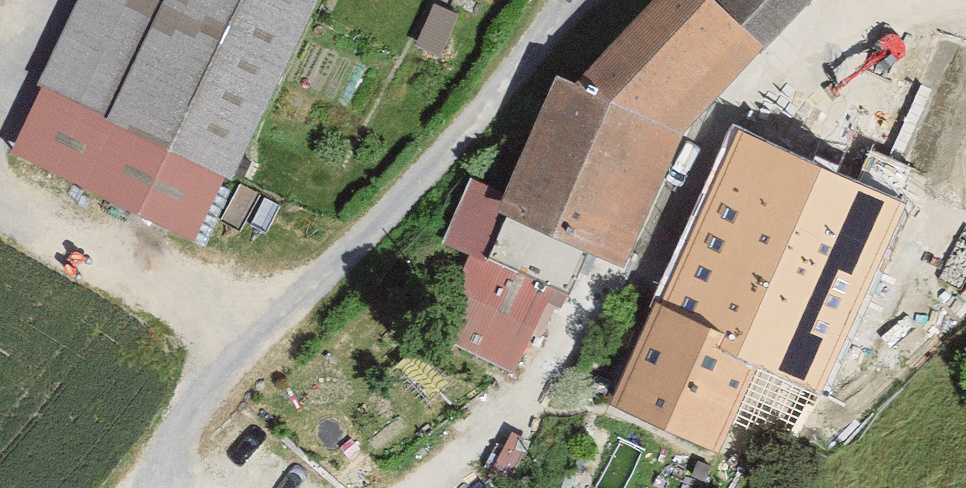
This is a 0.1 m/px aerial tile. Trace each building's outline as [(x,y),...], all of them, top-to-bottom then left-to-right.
[(10,154),(193,249),(320,0),(82,0),(10,154)] [(814,0),(664,0),(579,95),(558,85),(497,221),(506,225),(491,255),(476,247),(454,293),(463,297),(442,341),(513,375),(547,306),(562,314),(589,262),(623,277),(680,131),(817,3),(814,0)] [(877,200),(734,135),(612,413),(721,463),(759,374),(820,395),(859,302),(873,308),(898,248),(862,234),(877,200)]
